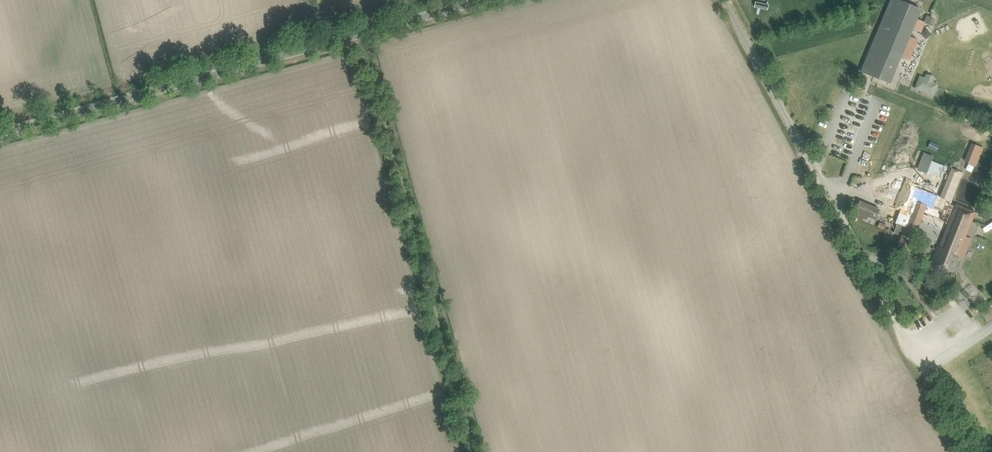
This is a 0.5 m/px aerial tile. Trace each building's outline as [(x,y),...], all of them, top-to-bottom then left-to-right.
[(890,84),(921,10),(898,0),(891,0),(861,72),(890,84)] [(926,15),(924,22),(931,25),(934,18),(926,15)] [(933,80),(934,76),(921,71),(914,88),(932,96),(938,82),(933,80)] [(922,153),(917,171),(925,174),(931,157),(922,153)] [(900,226),(916,233),(923,216),(946,225),(947,225),(950,215),(944,213),(953,191),(945,188),(938,203),(929,199),(927,205),(919,202),(922,195),(914,192),(900,226)] [(852,216),(873,225),(880,209),(859,201),(852,216)] [(939,246),(936,245),(929,263),(947,270),(950,261),(953,263),(961,242),(966,244),(969,236),(964,234),(972,213),(965,211),(966,208),(955,204),(950,215),(947,225),(946,225),(939,246)] [(916,233),(900,226),(899,228),(903,229),(902,233),(905,234),(904,236),(900,234),(897,243),(899,244),(896,252),(907,256),(910,247),(916,233)] [(963,285),(971,294),(978,288),(970,279),(963,285)] [(948,299),(955,294),(952,291),(945,295),(948,299)]
